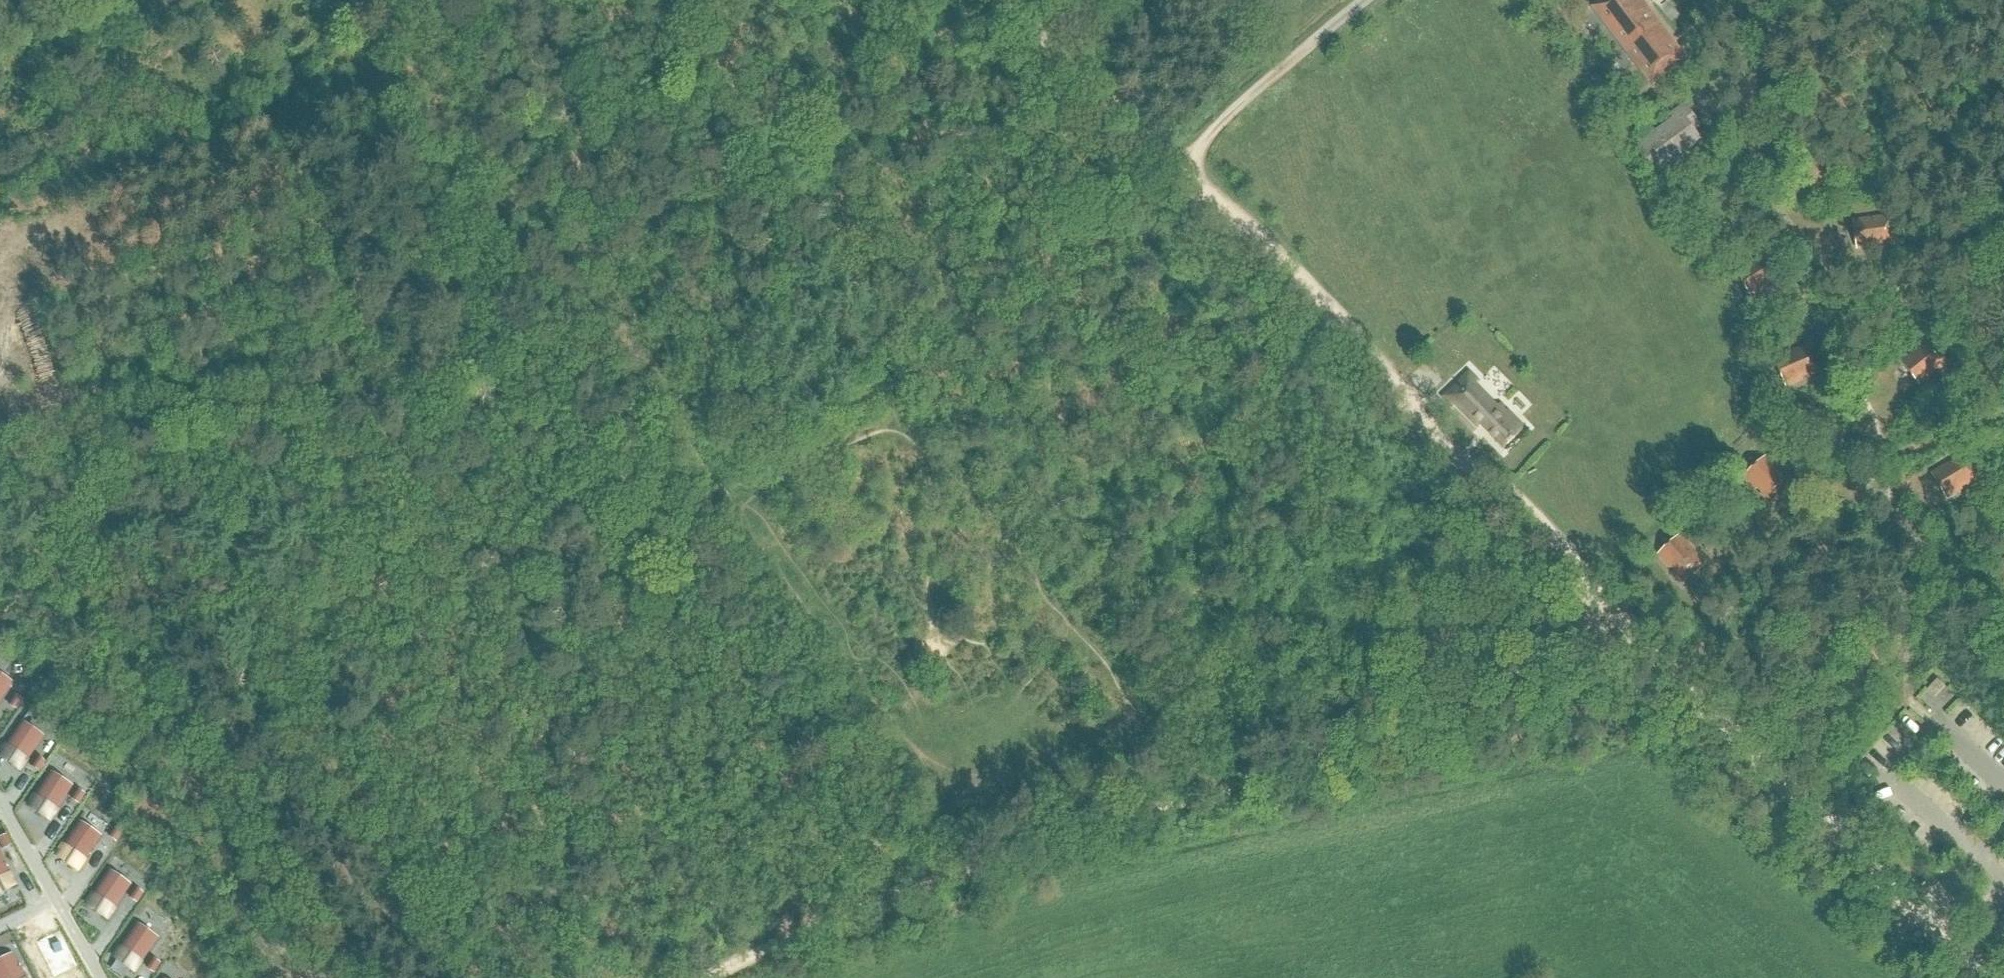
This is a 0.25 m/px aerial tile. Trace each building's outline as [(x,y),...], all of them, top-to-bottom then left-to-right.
[(1595,10),(1651,83),(1682,59),(1636,0),(1608,0),(1595,10)] [(1672,118),(1635,147),(1657,177),(1703,142),(1692,126),(1698,121),(1683,102),(1669,113),(1672,118)] [(1889,217),(1855,221),(1859,250),(1874,248),(1874,245),(1881,244),(1881,247),(1892,246),(1889,217)] [(1782,279),(1766,255),(1738,273),(1753,297),(1767,289),(1765,286),(1770,283),(1772,285),(1782,279)] [(1930,341),(1903,362),(1921,385),(1934,375),(1932,372),(1937,368),(1939,371),(1948,364),(1930,341)] [(1776,360),(1788,387),(1802,381),(1801,378),(1807,375),(1808,378),(1819,374),(1808,347),(1776,360)] [(1470,373),(1443,398),(1453,409),(1456,406),(1478,430),(1481,427),(1504,451),(1525,430),(1470,373)] [(1963,456),(1934,473),(1949,498),(1962,490),(1961,487),(1966,484),(1968,487),(1978,481),(1963,456)] [(1790,484),(1767,459),(1746,479),(1756,491),(1759,488),(1763,493),(1761,495),(1768,504),(1790,484)] [(1704,563),(1681,538),(1659,558),(1670,569),(1673,567),(1677,572),(1675,574),(1682,583),(1704,563)] [(11,682),(0,675),(0,699),(11,682)] [(14,695),(8,704),(15,709),(21,700),(14,695)] [(21,721),(0,752),(0,755),(20,769),(42,735),(21,721)] [(37,757),(31,766),(38,771),(44,762),(37,757)] [(71,785),(49,771),(28,805),(50,819),(71,785)] [(1929,790),(1936,798),(1951,786),(1944,778),(1929,790)] [(77,788),(70,797),(78,802),(84,793),(77,788)] [(78,822),(56,855),(78,870),(100,837),(78,822)] [(114,828),(108,835),(116,841),(122,833),(114,828)] [(0,839),(0,850),(9,846),(4,837),(0,839)] [(0,865),(0,901),(21,891),(7,861),(0,865)] [(108,918),(130,885),(109,870),(86,903),(108,918)] [(135,887),(129,896),(136,902),(142,893),(135,887)] [(135,971),(157,938),(136,923),(113,956),(135,971)] [(31,943),(48,977),(66,977),(76,973),(56,932),(31,943)] [(180,937),(160,938),(161,972),(181,971),(180,937)] [(0,961),(0,977),(24,977),(12,955),(0,961)]
